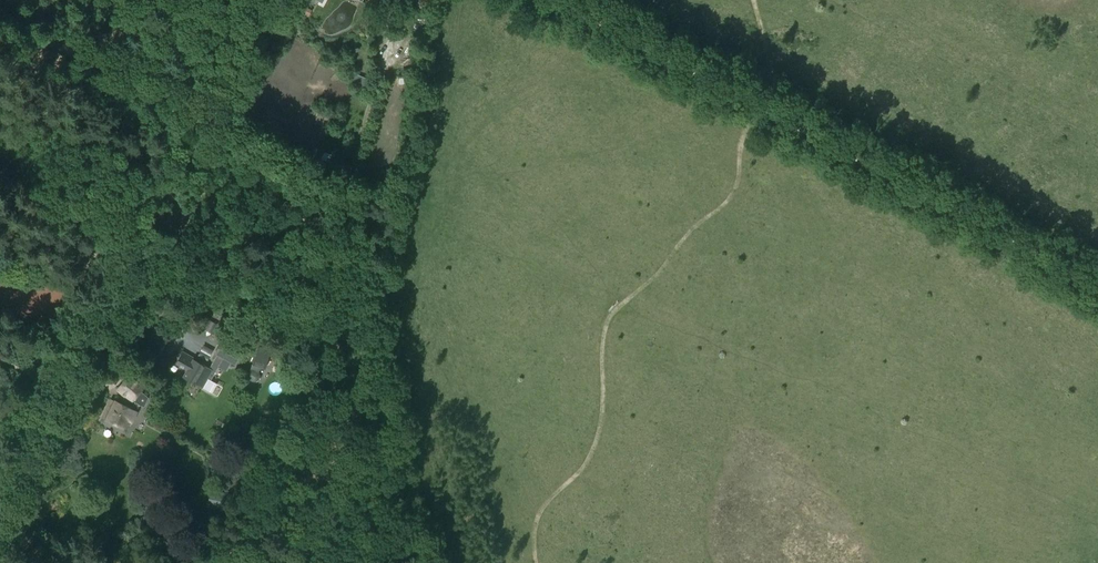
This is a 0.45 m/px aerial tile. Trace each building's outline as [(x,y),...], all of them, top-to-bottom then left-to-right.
[(337,117),(318,111),(316,119),(325,122),(325,124),(334,126),(337,117)] [(167,366),(170,368),(175,362),(188,369),(183,376),(201,387),(207,377),(210,379),(222,359),(229,362),(234,354),(233,353),(237,348),(226,342),(223,347),(220,346),(215,354),(216,355),(209,367),(193,358),(194,357),(182,350),(176,361),(173,360),(167,366)] [(268,352),(257,348),(252,365),(251,365),(250,370),(249,370),(247,371),(245,373),(245,376),(246,378),(253,382),(254,382),(256,382),(258,380),(259,378),(259,376),(258,373),(257,373),(260,368),(263,369),(268,352)] [(115,402),(105,421),(125,431),(138,404),(144,407),(148,397),(139,390),(146,382),(132,371),(117,388),(126,395),(121,405),(115,402)] [(232,491),(210,487),(206,505),(229,509),(232,491)]
